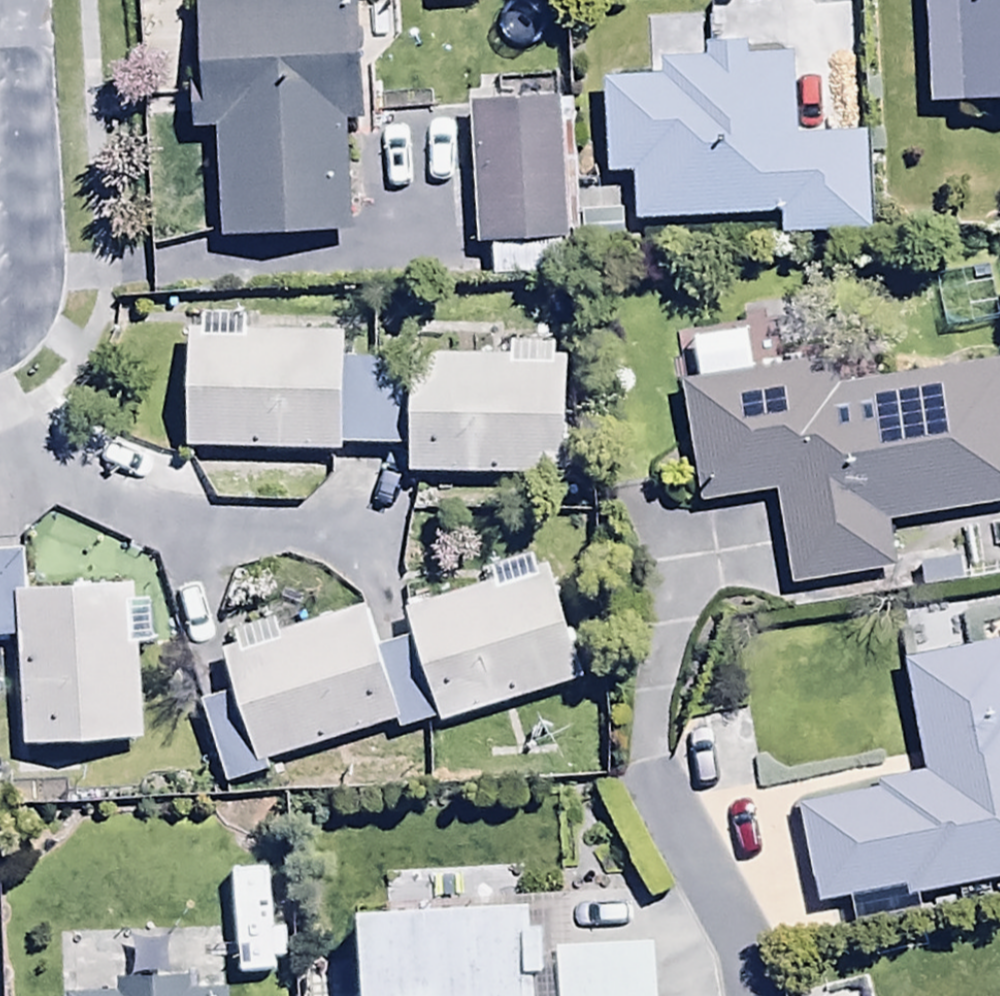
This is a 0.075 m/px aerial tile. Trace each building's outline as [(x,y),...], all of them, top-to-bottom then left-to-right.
[(934,116),(999,112),(999,0),(927,0),(934,116)] [(362,2),(204,8),(208,89),(198,90),(200,142),(222,141),(227,251),(354,246),(349,126),(367,126),(362,2)] [(638,184),(640,232),(783,224),(784,244),(872,240),(867,142),(802,145),(798,65),(754,67),(753,56),(715,58),(715,66),(667,68),(668,85),(610,88),(615,185),(638,184)] [(562,112),(472,117),(480,251),(496,250),(499,287),(572,283),(562,112)] [(414,455),(418,363),(355,362),(355,345),(253,343),(254,318),(205,317),(204,338),(195,338),(193,461),(352,464),(352,454),(414,455)] [(418,363),(414,455),(414,480),(573,483),(575,368),(559,367),(560,346),(516,345),(516,365),(418,363)] [(842,397),(838,370),(686,391),(703,510),(783,499),(797,594),(903,579),(897,531),(999,517),(999,375),(842,397)] [(28,647),(32,758),(148,754),(144,660),(162,659),(160,597),(38,602),(36,556),(0,558),(0,648),(28,647)] [(380,654),(405,733),(409,743),(590,685),(550,560),(490,579),(494,593),(408,621),(415,643),(380,654)] [(405,733),(380,654),(367,616),(289,641),(283,622),(230,639),(237,659),(224,663),(236,700),(206,710),(231,789),(405,733)] [(919,908),(999,892),(999,651),(908,669),(931,782),(884,791),(886,799),(801,815),(821,917),(917,898),(919,908)] [(373,926),(374,995),(547,995),(547,987),(558,987),(557,944),(550,944),(550,923),(373,926)] [(565,958),(566,995),(666,995),(665,957),(565,958)]
